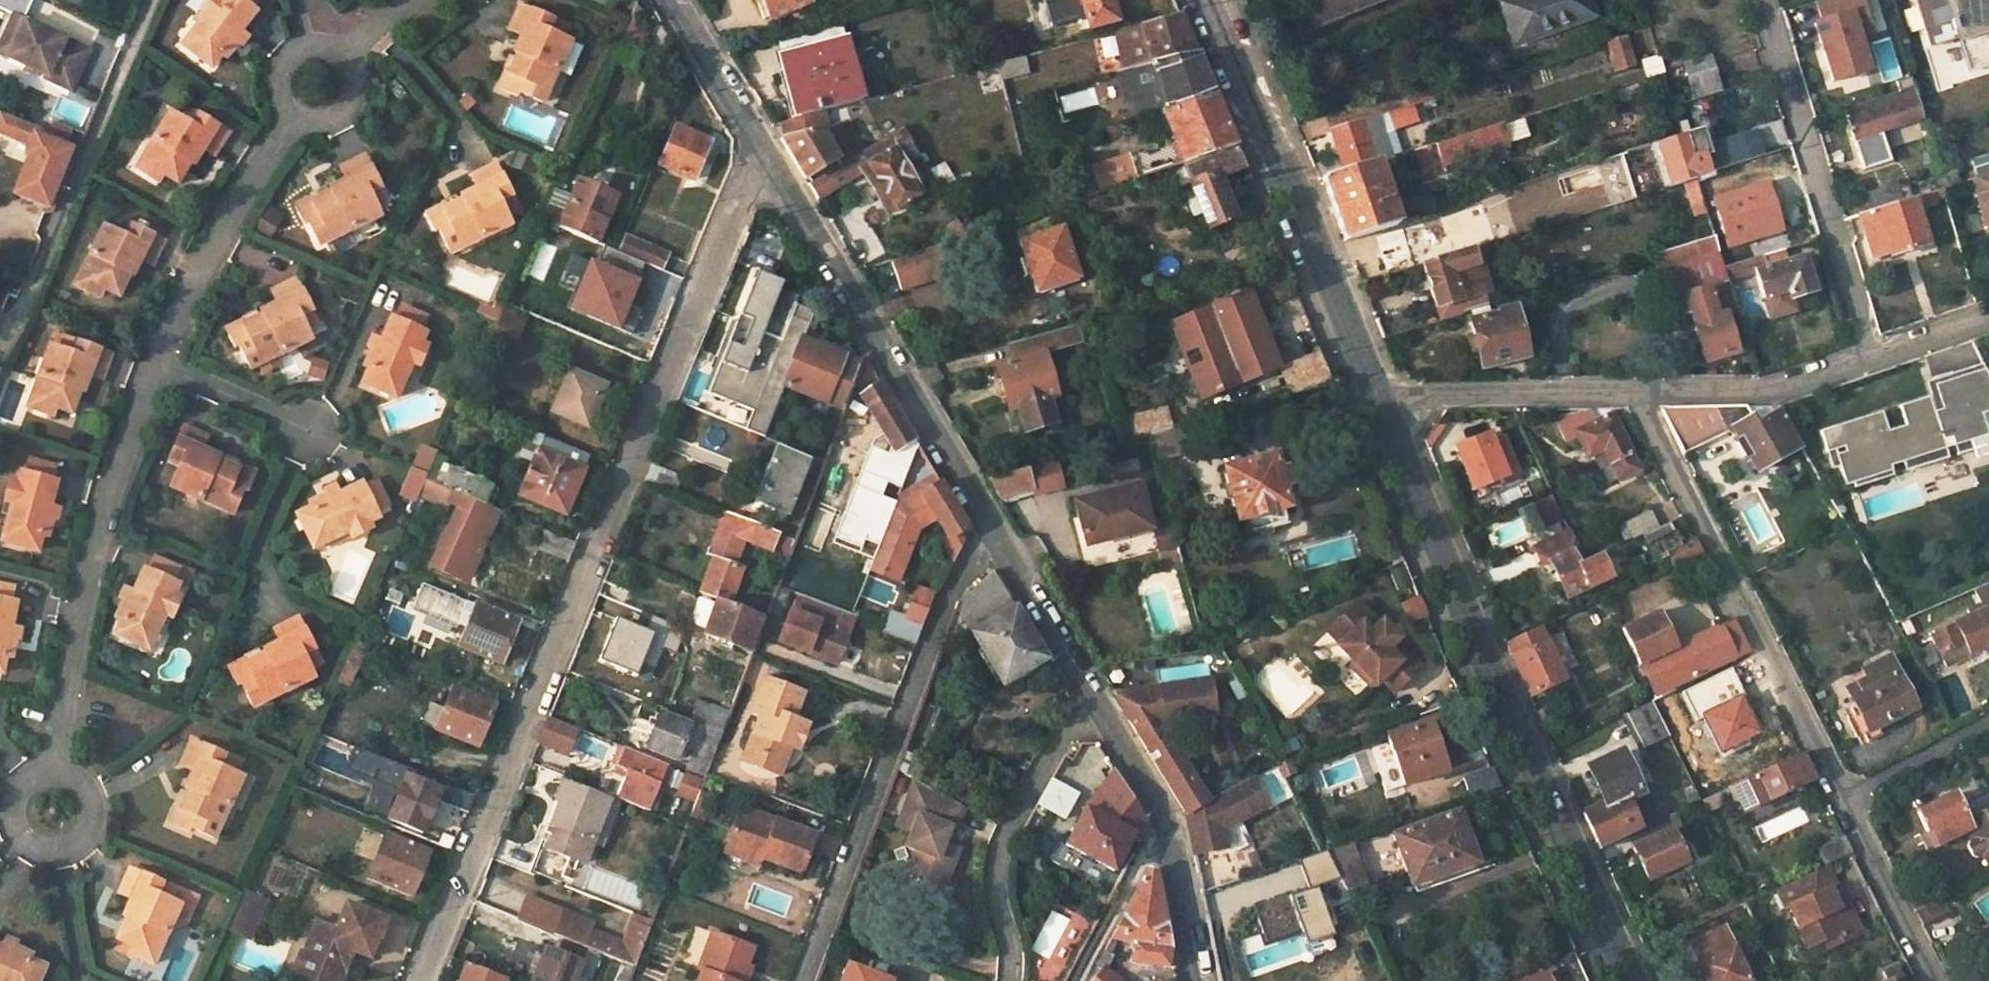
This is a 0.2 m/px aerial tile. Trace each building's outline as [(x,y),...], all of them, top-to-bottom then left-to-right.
[(73,90),(101,30),(36,0),(0,0),(0,10),(9,14),(0,34),(0,57),(73,90)] [(200,26),(185,47),(213,68),(224,55),(228,49),(224,46),(231,38),(240,45),(242,47),(250,37),(241,31),(259,9),(253,5),(257,0),(220,0),(200,26)] [(192,20),(200,26),(220,0),(206,0),(192,20)] [(609,8),(612,0),(590,0),(609,8)] [(811,0),(760,0),(767,17),(771,16),(773,18),(811,1),(811,0)] [(1109,0),(1070,0),(1070,2),(1073,2),(1077,21),(1084,19),(1087,28),(1115,21),(1109,0)] [(1323,21),(1379,0),(1315,0),(1323,21)] [(1586,0),(1516,0),(1502,5),(1514,43),(1592,18),(1586,0)] [(1818,0),(1825,21),(1817,24),(1835,81),(1872,70),(1863,40),(1875,36),(1864,0),(1819,0),(1818,0)] [(1936,63),(1963,55),(1988,47),(1988,18),(1985,3),(1988,2),(1988,0),(1919,0),(1936,63)] [(517,54),(516,57),(511,71),(510,73),(506,71),(499,89),(518,97),(520,93),(545,103),(559,70),(551,66),(563,38),(568,27),(520,6),(508,31),(520,36),(513,52),(517,54)] [(1132,63),(1133,70),(1196,54),(1180,13),(1146,22),(1159,56),(1132,63)] [(1119,29),(1132,63),(1159,56),(1146,22),(1119,29)] [(781,54),(788,78),(779,84),(786,94),(790,91),(797,115),(822,108),(860,98),(844,37),(781,54)] [(1633,66),(1624,37),(1606,42),(1611,57),(1616,55),(1620,71),(1633,66)] [(229,59),(240,45),(231,38),(224,46),(228,49),(224,55),(229,59)] [(563,38),(551,66),(559,70),(571,41),(563,38)] [(1895,77),(1893,41),(1875,42),(1876,78),(1895,77)] [(1963,55),(1969,74),(1988,68),(1988,47),(1963,55)] [(1716,85),(1707,53),(1681,60),(1690,93),(1716,85)] [(507,54),(502,67),(511,71),(516,57),(507,54)] [(1196,54),(1133,70),(1144,100),(1150,116),(1162,112),(1213,95),(1196,54)] [(1647,78),(1666,72),(1660,54),(1641,60),(1647,78)] [(1613,73),(1620,71),(1616,55),(1611,57),(1609,58),(1613,73)] [(1026,73),(1022,56),(1021,56),(996,63),(1000,79),(1026,73)] [(1144,100),(1133,70),(1115,75),(1126,106),(1144,100)] [(1904,83),(1906,90),(1913,88),(1911,82),(1904,83)] [(1906,90),(1835,112),(1838,123),(1846,120),(1852,141),(1860,138),(1863,147),(1878,142),(1876,134),(1922,119),(1913,88),(1906,90)] [(1170,116),(1177,139),(1129,156),(1136,178),(1159,171),(1235,146),(1213,95),(1162,112),(1164,118),(1170,116)] [(1418,104),(1388,113),(1392,128),(1418,120),(1414,110),(1419,108),(1418,104)] [(827,126),(822,108),(797,115),(784,118),(789,134),(779,137),(789,154),(804,179),(858,147),(845,124),(829,131),(827,126)] [(193,129),(202,116),(196,112),(187,125),(193,129)] [(3,113),(0,119),(0,131),(33,144),(29,155),(31,156),(16,194),(24,197),(51,132),(3,113)] [(167,142),(181,121),(172,115),(158,136),(167,142)] [(196,165),(204,152),(215,159),(231,136),(202,116),(193,129),(187,125),(181,121),(167,142),(158,136),(138,167),(162,182),(167,174),(179,182),(192,162),(196,165)] [(1513,141),(1529,137),(1525,118),(1509,121),(1513,141)] [(1338,157),(1313,164),(1319,179),(1323,178),(1376,162),(1370,144),(1377,141),(1370,119),(1331,132),(1338,157)] [(50,207),(73,149),(67,147),(74,129),(55,121),(51,132),(24,197),(50,207)] [(1480,130),(1485,143),(1506,136),(1502,123),(1480,130)] [(675,125),(659,164),(693,178),(709,139),(675,125)] [(807,183),(817,200),(853,177),(852,175),(861,169),(871,185),(878,198),(887,214),(921,194),(892,145),(907,136),(902,127),(807,183)] [(1700,128),(1660,141),(1668,165),(1667,165),(1671,179),(1665,181),(1666,187),(1682,182),(1694,178),(1693,174),(1705,170),(1701,155),(1707,153),(1700,128)] [(1416,149),(1428,191),(1448,185),(1445,174),(1452,172),(1450,162),(1464,158),(1462,152),(1478,147),(1474,132),(1416,149)] [(1190,183),(1195,197),(1186,200),(1193,216),(1202,213),(1208,227),(1234,217),(1217,172),(1242,164),(1235,146),(1159,171),(1166,191),(1190,183)] [(1604,181),(1631,172),(1625,152),(1598,161),(1604,181)] [(1136,178),(1129,156),(1095,166),(1103,189),(1136,178)] [(643,157),(636,173),(647,177),(654,163),(643,157)] [(1376,162),(1385,192),(1396,188),(1386,159),(1376,162)] [(1598,161),(1584,165),(1590,185),(1604,181),(1598,161)] [(347,227),(389,208),(368,162),(340,174),(347,187),(331,194),(333,200),(330,201),(319,206),(316,208),(313,202),(295,210),(305,230),(309,228),(321,249),(351,235),(347,227)] [(1345,242),(1396,225),(1385,192),(1376,162),(1323,178),(1337,218),(1345,242)] [(479,232),(518,214),(493,164),(470,176),(477,189),(462,196),(465,202),(461,204),(449,210),(446,211),(443,206),(428,213),(439,234),(442,232),(453,253),(483,240),(479,232)] [(1942,189),(1937,174),(1926,177),(1930,192),(1942,189)] [(1972,180),(1988,232),(1988,174),(1972,180)] [(603,190),(606,181),(593,176),(589,184),(578,179),(563,214),(546,207),(541,218),(559,225),(558,228),(596,243),(616,195),(603,190)] [(1693,216),(1703,212),(1704,212),(1694,178),(1682,182),(1693,216)] [(1775,229),(1761,183),(1711,198),(1725,244),(1775,229)] [(870,203),(878,198),(871,185),(862,190),(870,203)] [(1864,196),(1868,211),(1899,202),(1895,186),(1864,196)] [(1914,207),(1944,197),(1942,189),(1930,192),(1899,202),(1868,211),(1857,215),(1862,234),(1869,257),(1886,253),(1887,256),(1924,245),(1914,207)] [(319,206),(330,201),(326,192),(315,197),(319,206)] [(456,194),(444,200),(449,210),(461,204),(456,194)] [(255,229),(272,238),(285,214),(268,205),(255,229)] [(1076,278),(1058,226),(1014,240),(1020,261),(1022,265),(1027,263),(1031,273),(1025,276),(1027,279),(1032,293),(1076,278)] [(125,244),(131,232),(125,229),(120,242),(125,244)] [(1410,259),(1401,229),(1374,236),(1385,271),(1402,266),(1401,262),(1410,259)] [(131,283),(138,265),(150,270),(162,245),(131,232),(125,244),(120,242),(112,238),(101,264),(90,259),(75,292),(86,296),(100,302),(102,296),(118,302),(127,281),(131,283)] [(666,252),(623,232),(616,249),(644,260),(660,267),(666,252)] [(101,264),(112,238),(102,233),(90,259),(101,264)] [(1711,235),(1649,255),(1652,262),(1657,276),(1678,269),(1676,263),(1683,261),(1692,290),(1725,280),(1721,266),(1711,235)] [(903,287),(951,272),(942,242),(892,259),(903,287)] [(616,249),(605,244),(597,264),(590,261),(582,281),(571,307),(631,333),(641,307),(627,301),(636,280),(644,260),(616,249)] [(1483,293),(1470,249),(1470,248),(1423,262),(1440,321),(1463,314),(1459,300),(1483,293)] [(559,271),(582,281),(590,261),(567,251),(559,271)] [(1812,292),(1802,257),(1755,272),(1768,317),(1793,309),(1790,299),(1812,292)] [(1750,272),(1747,260),(1746,258),(1721,266),(1725,280),(1750,272)] [(1011,264),(1017,282),(1027,279),(1025,276),(1031,273),(1027,263),(1022,265),(1020,261),(1011,264)] [(680,266),(677,274),(685,277),(688,269),(680,266)] [(781,340),(796,302),(799,295),(751,276),(734,321),(781,340)] [(650,286),(636,280),(627,301),(641,307),(650,286)] [(282,349),(322,330),(300,282),(273,295),(278,307),(261,315),(264,321),(261,323),(252,327),(248,329),(245,323),(230,330),(240,350),(243,349),(256,372),(286,357),(282,349)] [(1200,397),(1278,367),(1249,292),(1171,323),(1200,397)] [(1487,306),(1483,293),(1459,300),(1463,314),(1487,306)] [(781,340),(752,409),(745,427),(765,435),(786,383),(843,405),(847,395),(852,381),(854,376),(837,369),(841,358),(801,343),(814,311),(796,302),(781,340)] [(1480,366),(1525,355),(1513,305),(1496,309),(1497,313),(1470,320),(1480,366)] [(400,401),(427,335),(422,332),(428,319),(402,309),(396,322),(392,320),(382,345),(373,341),(369,351),(374,353),(384,357),(381,365),(375,363),(371,373),(365,386),(400,401)] [(483,319),(494,324),(498,316),(499,314),(487,309),(483,319)] [(1725,312),(1693,322),(1707,370),(1720,366),(1719,364),(1727,362),(1726,358),(1738,355),(1725,312)] [(261,323),(257,314),(247,318),(252,327),(261,323)] [(522,327),(498,316),(494,324),(491,331),(516,342),(522,327)] [(734,321),(707,391),(752,409),(781,340),(734,321)] [(997,367),(1010,410),(1017,407),(1025,432),(1054,424),(1046,399),(1054,396),(1041,355),(1047,353),(1082,343),(1076,323),(1041,333),(1041,335),(1010,346),(1015,362),(997,367)] [(73,345),(68,358),(74,360),(79,347),(73,345)] [(59,355),(48,385),(40,382),(29,414),(53,422),(56,413),(73,419),(81,397),(85,398),(91,382),(100,385),(110,358),(79,347),(74,360),(68,358),(59,355)] [(1944,354),(1948,371),(1977,364),(1973,348),(1944,354)] [(48,385),(59,355),(51,352),(40,382),(48,385)] [(374,353),(366,371),(371,373),(375,363),(381,365),(384,357),(374,353)] [(863,353),(854,376),(852,381),(879,379),(863,353)] [(1320,354),(1283,369),(1292,392),(1331,381),(1320,354)] [(325,381),(331,361),(313,356),(307,376),(325,381)] [(1828,455),(1840,450),(1845,449),(1846,454),(1842,455),(1837,457),(1847,487),(1854,485),(1892,472),(1890,468),(1902,464),(1945,449),(1942,441),(1951,438),(1954,446),(1969,441),(1988,435),(1981,414),(1984,413),(1988,411),(1988,377),(1984,367),(1952,378),(1950,372),(1932,378),(1943,409),(1935,412),(1929,397),(1900,407),(1907,426),(1889,432),(1882,413),(1821,433),(1828,455)] [(588,426),(605,383),(568,368),(551,410),(588,426)] [(858,391),(895,451),(914,438),(908,428),(879,379),(858,391)] [(847,395),(843,405),(830,439),(840,443),(857,399),(847,395)] [(1745,405),(1754,421),(1778,408),(1776,404),(1745,405)] [(1757,469),(1799,444),(1778,408),(1754,421),(1745,405),(1659,406),(1682,452),(1732,427),(1737,436),(1734,438),(1743,457),(1748,455),(1757,469)] [(1585,407),(1586,409),(1591,422),(1609,413),(1607,407),(1585,407)] [(1162,409),(1129,418),(1134,438),(1147,434),(1168,428),(1162,409)] [(1636,467),(1609,413),(1591,422),(1586,409),(1579,410),(1552,416),(1565,442),(1577,437),(1586,455),(1594,451),(1607,480),(1636,467)] [(1520,446),(1510,415),(1493,420),(1503,452),(1520,446)] [(1806,426),(1800,415),(1792,420),(1798,431),(1806,426)] [(1154,458),(1202,444),(1195,420),(1168,428),(1147,434),(1154,458)] [(175,480),(205,494),(201,503),(232,517),(242,494),(248,496),(256,476),(241,470),(238,478),(234,476),(235,474),(222,468),(221,470),(217,468),(219,462),(204,455),(211,441),(183,430),(168,464),(181,470),(175,480)] [(522,458),(531,462),(517,494),(562,512),(583,466),(586,466),(591,454),(543,434),(538,446),(524,440),(521,447),(525,449),(522,458)] [(1509,486),(1487,434),(1453,448),(1468,484),(1458,488),(1465,504),(1509,486)] [(1969,441),(1954,446),(1957,456),(1972,451),(1969,441)] [(778,448),(757,502),(786,514),(807,460),(778,448)] [(427,474),(436,455),(422,449),(413,468),(427,474)] [(1945,449),(1902,464),(1905,473),(1948,459),(1945,449)] [(488,504),(494,489),(441,466),(445,458),(436,454),(436,455),(427,474),(426,478),(446,486),(453,489),(488,504)] [(1242,519),(1245,531),(1284,522),(1281,508),(1287,507),(1282,486),(1288,485),(1284,469),(1278,471),(1274,455),(1223,467),(1236,520),(1242,519)] [(9,480),(1,512),(9,514),(2,539),(39,549),(42,536),(45,528),(38,526),(41,517),(53,520),(56,521),(59,509),(49,507),(56,479),(48,477),(52,465),(28,458),(25,470),(21,469),(17,482),(9,480)] [(235,474),(239,464),(227,458),(222,468),(235,474)] [(914,466),(872,570),(898,580),(909,558),(913,547),(905,544),(914,519),(930,509),(935,516),(946,534),(937,539),(951,567),(968,528),(962,517),(929,463),(928,461),(916,468),(914,466)] [(682,474),(651,462),(644,479),(676,491),(682,474)] [(426,478),(427,474),(413,468),(401,497),(415,503),(421,488),(426,478)] [(1017,499),(1033,495),(1031,490),(1033,489),(1026,469),(985,481),(997,500),(1016,495),(1017,499)] [(1892,472),(1854,485),(1856,490),(1894,477),(1892,472)] [(434,490),(443,494),(446,486),(426,478),(421,488),(432,494),(434,490)] [(1136,478),(1071,497),(1084,541),(1105,535),(1103,530),(1125,524),(1127,529),(1149,522),(1136,478)] [(885,512),(896,486),(880,480),(869,506),(885,512)] [(385,523),(382,517),(392,513),(393,512),(382,489),(371,494),(369,489),(342,501),(337,491),(324,496),(326,500),(328,506),(331,513),(322,516),(319,510),(314,513),(299,519),(316,555),(339,544),(371,529),(385,523)] [(482,548),(499,509),(488,504),(453,489),(449,498),(459,502),(432,564),(460,576),(467,562),(462,560),(468,544),(475,547),(476,545),(482,548)] [(1560,519),(1550,498),(1528,508),(1538,529),(1560,519)] [(319,510),(322,516),(331,513),(328,506),(326,500),(311,506),(314,513),(319,510)] [(914,519),(905,544),(913,547),(921,525),(935,516),(930,509),(914,519)] [(722,528),(740,536),(787,555),(793,538),(725,511),(719,527),(722,528)] [(1649,512),(1624,524),(1631,539),(1641,534),(1656,527),(1649,512)] [(1169,516),(1149,522),(1155,544),(1175,538),(1169,516)] [(38,526),(45,528),(42,536),(48,537),(53,520),(41,517),(38,526)] [(1665,550),(1673,567),(1700,555),(1692,539),(1679,545),(1668,521),(1656,527),(1641,534),(1652,557),(1665,550)] [(709,548),(715,551),(700,590),(721,598),(731,602),(745,566),(731,561),(740,536),(722,528),(717,544),(711,542),(709,548)] [(343,553),(375,538),(371,529),(339,544),(343,553)] [(537,547),(569,560),(576,542),(545,529),(537,547)] [(1608,576),(1598,554),(1583,561),(1570,532),(1535,548),(1545,571),(1552,567),(1566,595),(1608,576)] [(178,571),(154,560),(138,596),(125,590),(120,601),(124,602),(133,606),(130,613),(126,612),(121,622),(115,635),(148,651),(159,627),(172,597),(177,586),(186,590),(193,574),(180,568),(178,571)] [(956,607),(1002,682),(1045,656),(995,572),(974,592),(970,588),(956,607)] [(2,672),(6,657),(8,647),(1,646),(3,638),(15,641),(18,641),(20,630),(13,628),(20,598),(11,596),(14,584),(0,581),(0,672),(2,672)] [(498,661),(515,620),(420,581),(410,605),(463,627),(456,643),(498,661)] [(1988,619),(1988,584),(1972,592),(1978,605),(1965,612),(1968,617),(1930,637),(1938,653),(1962,641),(1969,655),(1988,645),(1988,619)] [(797,586),(787,612),(775,641),(832,664),(841,644),(832,640),(845,607),(797,586)] [(901,620),(919,627),(929,600),(911,593),(901,620)] [(1417,596),(1401,602),(1407,619),(1424,613),(1417,596)] [(180,601),(172,597),(159,627),(167,631),(180,601)] [(732,643),(751,650),(764,614),(751,609),(731,602),(721,598),(719,602),(716,601),(704,632),(719,638),(717,644),(730,648),(732,643)] [(116,620),(121,622),(126,612),(130,613),(133,606),(124,602),(116,620)] [(751,609),(764,614),(767,608),(753,603),(751,609)] [(1379,625),(1358,603),(1339,621),(1351,634),(1339,645),(1354,660),(1354,668),(1369,684),(1377,684),(1382,679),(1394,692),(1420,668),(1395,642),(1398,638),(1382,622),(1379,625)] [(832,640),(841,644),(844,636),(854,611),(845,607),(832,640)] [(1674,649),(1657,613),(1623,629),(1640,665),(1674,649)] [(663,646),(679,650),(684,634),(616,616),(603,665),(654,679),(663,646)] [(260,654),(249,659),(244,661),(242,657),(226,665),(236,686),(239,684),(252,708),(283,693),(278,684),(310,669),(320,664),(297,617),(272,629),(277,641),(263,648),(265,652),(260,654)] [(1681,687),(1750,654),(1733,620),(1674,649),(1640,665),(1656,699),(1660,697),(1681,687)] [(1915,632),(1910,620),(1897,626),(1903,637),(1915,632)] [(1543,694),(1567,684),(1544,631),(1548,629),(1545,623),(1505,641),(1509,651),(1528,692),(1540,687),(1543,694)] [(349,684),(359,661),(367,642),(355,637),(336,679),(349,684)] [(12,658),(15,641),(3,638),(1,646),(8,647),(6,657),(12,658)] [(1944,666),(1969,655),(1962,641),(1938,653),(1944,666)] [(367,642),(359,661),(368,665),(377,646),(367,642)] [(249,659),(260,654),(256,646),(245,651),(249,659)] [(1876,726),(1911,709),(1894,675),(1886,658),(1863,669),(1868,680),(1847,690),(1856,708),(1846,713),(1864,749),(1882,740),(1876,726)] [(1153,659),(1097,667),(1113,694),(1157,688),(1157,684),(1154,669),(1153,659)] [(1747,694),(1733,666),(1709,677),(1708,676),(1703,678),(1706,683),(1710,681),(1722,707),(1747,694)] [(283,693),(314,677),(310,669),(278,684),(283,693)] [(440,672),(436,682),(451,688),(455,678),(440,672)] [(455,678),(451,688),(444,705),(430,699),(421,721),(476,743),(496,694),(455,678)] [(1189,773),(1159,722),(1213,713),(1208,680),(1157,688),(1113,694),(1132,727),(1184,814),(1207,801),(1194,780),(1198,777),(1194,771),(1189,773)] [(788,747),(783,759),(791,751),(797,753),(807,727),(792,722),(803,695),(765,681),(752,717),(759,720),(747,753),(777,764),(779,763),(774,761),(780,744),(788,747)] [(1686,697),(1681,687),(1660,697),(1665,707),(1686,697)] [(691,715),(704,720),(722,727),(729,707),(712,701),(711,703),(698,698),(691,715)] [(1641,748),(1668,736),(1651,701),(1625,714),(1641,748)] [(656,702),(653,709),(658,710),(645,744),(676,755),(678,751),(684,753),(688,741),(682,739),(691,715),(656,702)] [(1251,728),(1256,725),(1246,706),(1242,708),(1251,728)] [(548,715),(537,742),(563,752),(574,725),(548,715)] [(705,772),(722,727),(704,720),(687,765),(705,772)] [(1444,771),(1428,722),(1389,735),(1405,784),(1444,771)] [(220,803),(233,771),(238,760),(190,739),(178,766),(189,771),(182,787),(187,789),(185,792),(180,804),(178,808),(174,806),(167,823),(187,831),(189,827),(213,837),(227,806),(220,803)] [(611,793),(646,807),(665,760),(618,742),(609,767),(620,771),(618,777),(611,793)] [(774,761),(779,763),(777,764),(747,753),(742,764),(781,778),(791,751),(783,759),(788,747),(780,744),(774,761)] [(1764,802),(1813,779),(1808,768),(1800,753),(1726,789),(1731,800),(1736,798),(1742,811),(1763,801),(1764,802)] [(1637,794),(1620,754),(1589,767),(1604,802),(1607,808),(1631,796),(1637,794)] [(1281,776),(1293,771),(1288,759),(1275,763),(1281,776)] [(473,794),(391,760),(385,776),(401,782),(386,817),(421,832),(437,794),(468,806),(473,794)] [(1104,888),(1132,836),(1140,841),(1148,827),(1139,812),(1111,765),(1105,770),(1109,777),(1084,808),(1055,861),(1104,888)] [(607,766),(604,772),(618,777),(620,771),(609,767),(607,766)] [(1501,786),(1492,766),(1464,776),(1471,797),(1501,786)] [(690,770),(683,788),(690,791),(692,785),(697,787),(701,774),(690,770)] [(227,806),(240,774),(233,771),(220,803),(227,806)] [(1079,784),(1053,771),(1040,794),(1066,808),(1079,784)] [(385,776),(370,811),(386,817),(401,782),(385,776)] [(1207,801),(1184,814),(1188,834),(1191,849),(1222,843),(1219,829),(1263,805),(1248,778),(1207,801)] [(943,840),(963,809),(916,779),(888,823),(901,831),(894,844),(901,848),(907,866),(929,880),(950,845),(943,840)] [(574,807),(566,828),(558,848),(584,857),(607,797),(573,783),(565,803),(574,807)] [(169,799),(180,804),(185,792),(174,787),(169,799)] [(709,792),(699,788),(689,813),(700,817),(709,792)] [(1706,812),(1731,800),(1726,789),(1700,801),(1706,812)] [(1951,795),(1917,813),(1927,834),(1931,832),(1938,843),(1965,829),(1969,837),(1967,838),(1966,843),(1970,853),(1976,854),(1986,850),(1988,857),(1988,802),(1984,791),(1965,800),(1968,806),(1959,810),(1956,804),(1951,795)] [(1696,792),(1685,797),(1689,806),(1700,801),(1696,792)] [(1631,796),(1607,808),(1604,802),(1582,812),(1590,831),(1598,848),(1629,834),(1645,827),(1631,796)] [(607,797),(584,857),(595,861),(617,801),(607,797)] [(816,832),(739,802),(724,841),(759,855),(800,872),(816,832)] [(574,807),(565,803),(556,825),(566,828),(574,807)] [(1760,824),(1767,839),(1805,822),(1798,806),(1760,824)] [(1472,861),(1456,813),(1393,834),(1410,882),(1472,861)] [(1683,862),(1664,818),(1645,827),(1629,834),(1635,846),(1632,848),(1646,879),(1683,862)] [(1933,845),(1938,843),(1931,832),(1927,834),(1933,845)] [(411,893),(428,851),(385,834),(382,841),(377,853),(368,876),(411,893)] [(1842,837),(1842,838),(1816,850),(1825,867),(1828,865),(1851,854),(1842,837)] [(376,838),(371,851),(377,853),(382,841),(376,838)] [(1345,890),(1365,882),(1350,839),(1325,848),(1345,890)] [(759,855),(724,841),(721,848),(756,862),(759,855)] [(128,896),(120,913),(124,915),(114,939),(130,945),(127,952),(150,962),(163,934),(154,930),(173,886),(128,865),(117,891),(128,896)] [(1838,885),(1828,865),(1825,867),(1776,890),(1784,908),(1789,906),(1808,947),(1824,939),(1840,932),(1844,941),(1862,932),(1847,903),(1838,908),(1830,889),(1838,885)] [(1131,942),(1128,960),(1174,968),(1154,870),(1146,868),(1108,938),(1131,942)] [(1916,913),(1945,897),(1936,882),(1908,898),(1916,913)] [(173,886),(154,930),(163,934),(181,922),(193,895),(173,886)] [(541,926),(550,903),(526,894),(517,917),(541,926)] [(351,951),(368,957),(383,919),(343,902),(333,929),(309,920),(297,950),(305,963),(299,978),(307,980),(339,980),(351,951)] [(1914,916),(1922,931),(1947,917),(1940,902),(1914,916)] [(555,932),(563,908),(550,903),(541,926),(555,932)] [(633,962),(650,916),(635,910),(624,939),(592,927),(595,920),(563,908),(555,932),(562,934),(588,944),(624,958),(633,962)] [(1280,915),(1234,924),(1239,950),(1285,941),(1280,915)] [(1723,928),(1687,945),(1703,980),(1747,980),(1723,928)] [(0,938),(0,980),(35,980),(46,956),(30,950),(23,947),(21,951),(13,948),(18,937),(19,933),(9,929),(5,940),(0,938)] [(1557,933),(1560,939),(1567,936),(1564,929),(1557,933)] [(698,971),(702,973),(699,980),(739,980),(744,968),(752,947),(712,932),(698,971)] [(1840,932),(1824,939),(1829,948),(1844,941),(1840,932)] [(596,957),(585,953),(588,944),(562,934),(556,950),(546,945),(543,953),(536,949),(530,964),(537,967),(532,980),(572,980),(575,973),(588,978),(596,957)] [(1560,939),(1554,941),(1560,956),(1574,951),(1567,936),(1560,939)] [(23,947),(30,950),(33,943),(18,937),(13,948),(21,951),(23,947)] [(299,978),(305,963),(297,950),(287,974),(299,978)] [(1094,965),(1099,968),(1089,980),(1119,980),(1103,969),(1110,955),(1102,950),(1094,965)] [(633,962),(624,958),(616,980),(626,980),(633,962)] [(505,978),(465,962),(458,980),(504,980),(505,978)] [(847,966),(842,980),(889,980),(847,966)] [(1891,967),(1879,974),(1883,980),(1898,980),(1891,967)] [(739,980),(744,980),(748,970),(744,968),(739,980)]
